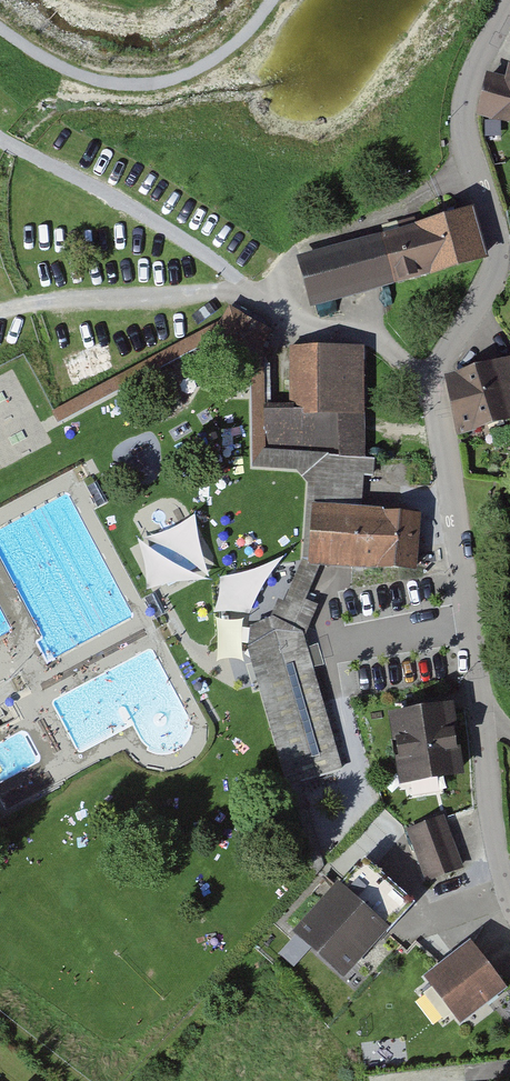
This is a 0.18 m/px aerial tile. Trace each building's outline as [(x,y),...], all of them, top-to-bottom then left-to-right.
[(509,119),(509,74),(507,84),(487,80),(480,110),(509,119)] [(484,255),(471,211),(432,222),(432,218),(418,222),(419,229),(399,235),(407,278),(484,255)] [(315,303),(407,278),(399,235),(398,228),(382,233),(383,239),(305,260),(315,303)] [(230,308),(222,324),(262,347),(269,332),(230,308)] [(315,609),(306,604),(321,571),(324,510),(324,497),(343,498),(343,505),(356,505),(358,472),(373,474),(374,456),(361,455),(361,347),(290,347),(290,409),(262,410),(262,463),(303,463),(316,478),(311,558),(291,606),(283,601),(276,618),(248,632),(247,653),(269,659),(296,650),(300,635),(305,637),(315,609)] [(459,430),(509,416),(509,359),(460,374),(461,379),(448,381),(459,430)] [(324,510),(321,571),(360,573),(359,510),(324,510)] [(417,515),(359,510),(360,573),(415,575),(416,547),(417,515)] [(257,687),(289,788),(339,769),(320,703),(305,637),(300,635),(296,650),(269,659),(247,653),(252,671),(257,687)] [(394,716),(405,780),(458,770),(447,708),(394,716)] [(443,819),(410,830),(427,878),(460,867),(443,819)] [(345,983),(407,899),(355,859),(292,932),(345,983)] [(455,1022),(501,988),(466,942),(420,977),(455,1022)]
